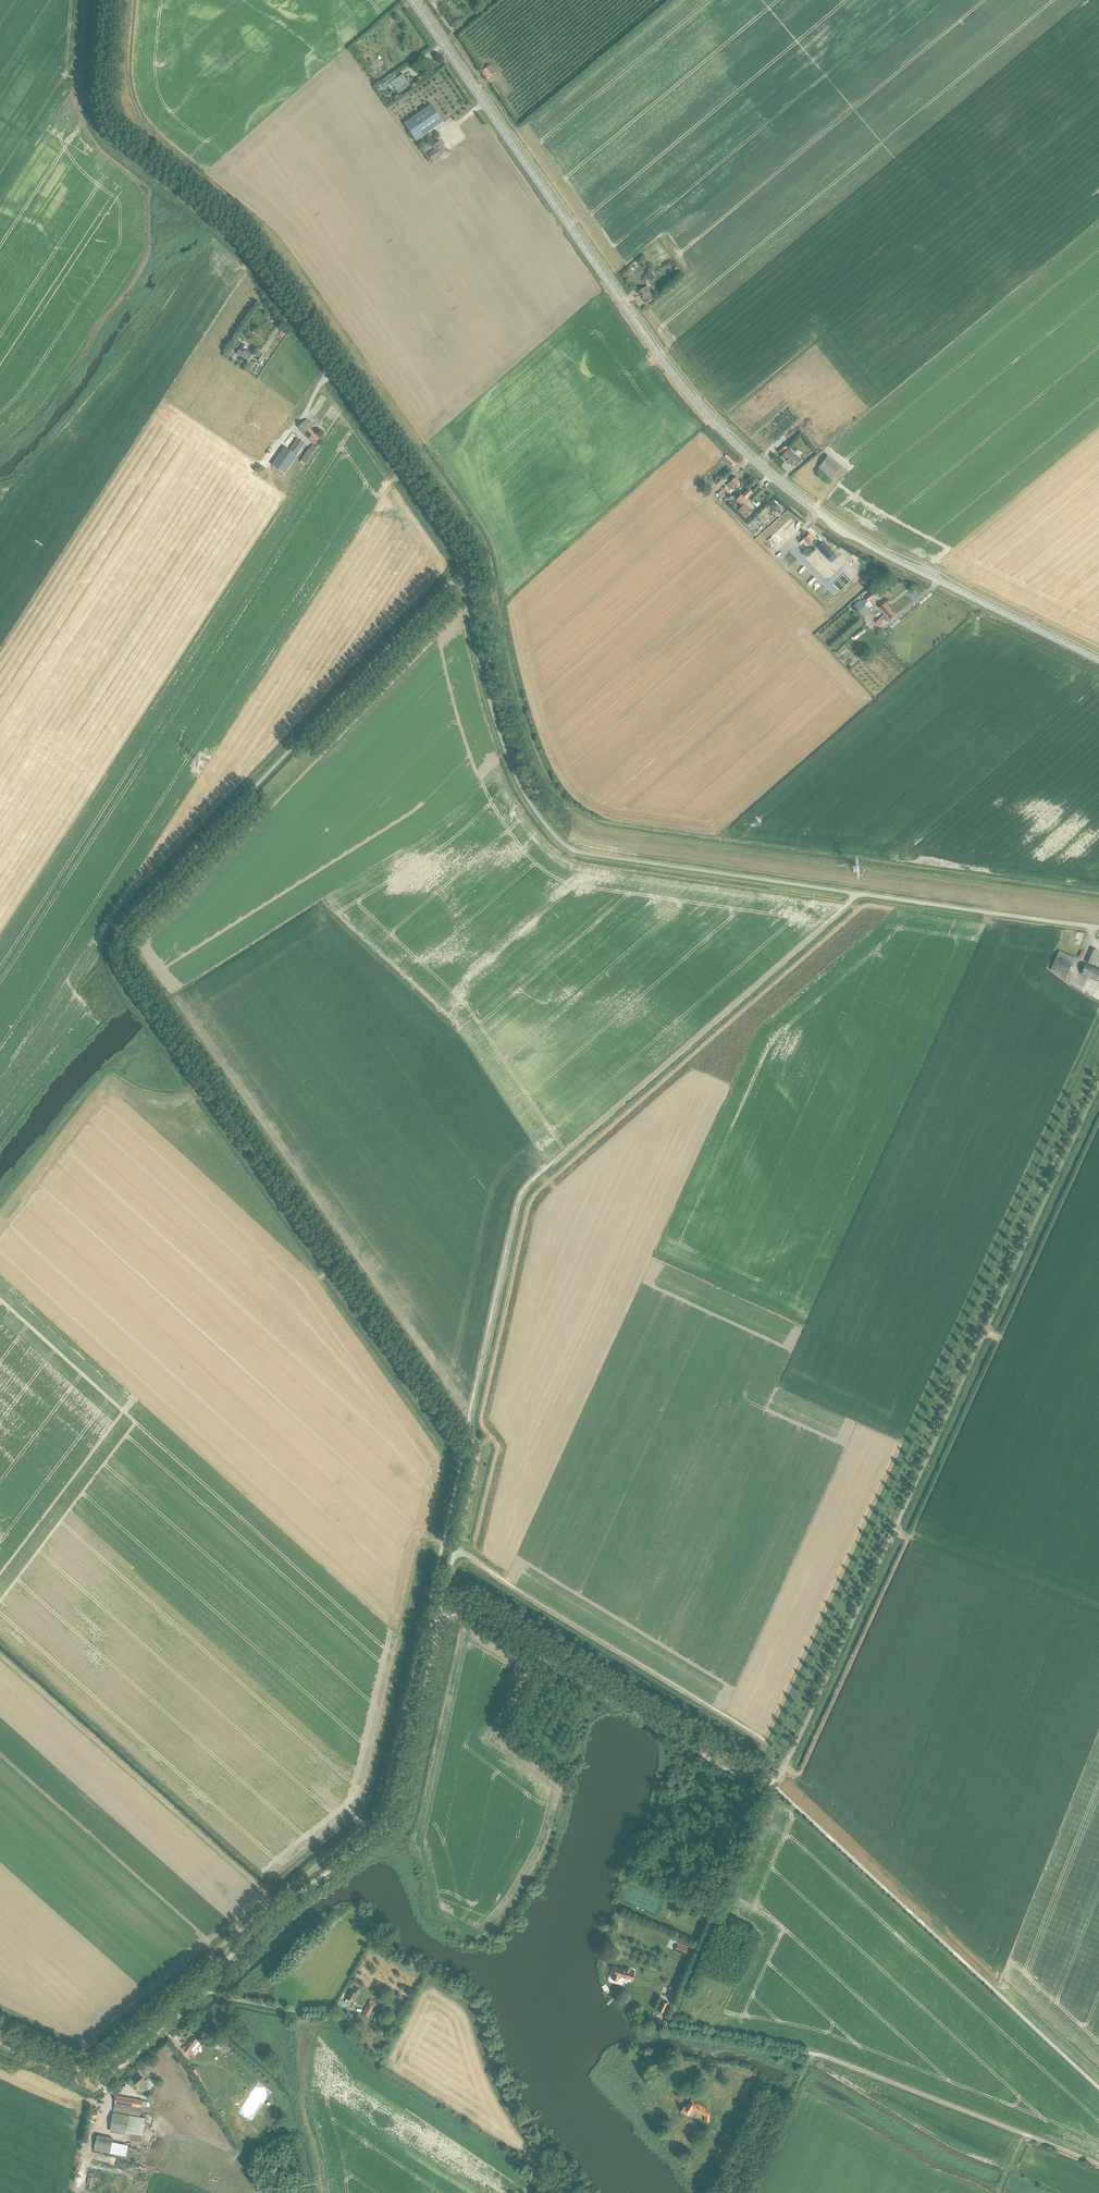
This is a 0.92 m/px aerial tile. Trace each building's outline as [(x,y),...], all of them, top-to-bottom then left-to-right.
[(481,73),(486,80),(496,73),(491,65),(481,73)] [(417,78),(421,82),(426,78),(422,74),(417,78)] [(397,79),(391,83),(394,87),(396,89),(398,93),(411,84),(409,80),(407,81),(405,79),(406,79),(403,75),(397,79)] [(397,79),(395,77),(387,83),(387,82),(382,85),(384,88),(389,85),(391,83),(397,79)] [(416,142),(444,123),(431,105),(404,124),(416,142)] [(428,155),(433,162),(447,152),(440,141),(433,146),(435,150),(428,155)] [(638,292),(646,304),(653,300),(650,295),(653,293),(647,286),(638,292)] [(283,330),(279,335),(282,338),(287,333),(283,330)] [(236,354),(241,357),(247,361),(249,359),(250,360),(254,355),(246,349),(247,347),(243,345),(240,350),(240,349),(236,354)] [(317,443),(320,440),(308,426),(310,423),(307,419),(298,428),(314,445),(313,446),(312,445),(309,448),(304,456),(309,459),(314,452),(316,450),(315,449),(319,446),(317,443)] [(298,439),(289,451),(285,448),(272,465),(285,474),(297,456),(305,444),(298,439)] [(779,450),(782,453),(787,448),(784,445),(779,450)] [(788,450),(781,457),(792,466),(793,464),(796,467),(802,460),(799,458),(796,456),(796,457),(788,450)] [(728,454),(726,456),(735,465),(737,463),(728,454)] [(817,470),(830,480),(840,466),(828,456),(817,470)] [(735,487),(741,483),(736,477),(726,486),(728,488),(730,487),(732,490),(735,487)] [(742,495),(736,500),(742,505),(747,499),(749,496),(750,497),(750,496),(752,493),(748,489),(742,495)] [(752,512),(744,504),(738,510),(746,518),(752,512)] [(809,545),(814,540),(809,534),(800,543),(802,545),(806,542),(809,545)] [(835,554),(824,542),(817,548),(828,560),(835,554)] [(876,589),(865,599),(867,602),(879,593),(876,589)] [(885,615),(876,623),(878,626),(883,622),(882,621),(884,619),(886,622),(889,620),(890,620),(895,615),(883,601),(877,606),(885,615)] [(863,629),(853,637),(854,639),(865,631),(863,629)] [(1086,962),(1092,964),(1097,951),(1091,948),(1086,962)] [(1051,970),(1066,977),(1075,958),(1060,951),(1051,970)] [(1098,982),(1098,970),(1086,965),(1082,975),(1098,982)] [(678,1944),(675,1951),(691,1957),(696,1946),(680,1939),(678,1943),(680,1944),(680,1945),(678,1944)] [(614,1975),(613,1979),(618,1981),(620,1977),(632,1980),(635,1973),(630,1972),(630,1971),(629,1968),(627,1968),(626,1969),(625,1971),(623,1970),(623,1969),(617,1968),(615,1975),(614,1975)] [(607,1983),(603,1985),(607,1995),(612,1993),(607,1983)] [(351,1990),(346,1998),(354,2003),(357,1998),(361,1990),(356,1987),(354,1991),(351,1990)] [(368,2004),(363,2013),(369,2017),(377,2004),(375,2003),(376,2002),(371,2000),(371,2001),(370,2000),(368,2004)] [(662,2001),(658,2010),(665,2013),(669,2004),(662,2001)] [(185,2046),(182,2049),(192,2056),(202,2043),(194,2037),(187,2047),(185,2046)] [(202,2081),(195,2069),(193,2070),(200,2082),(202,2081)] [(148,2084),(140,2074),(133,2080),(141,2090),(143,2092),(151,2086),(149,2083),(148,2084)] [(115,2103),(114,2112),(140,2116),(142,2106),(149,2107),(150,2102),(143,2101),(143,2100),(116,2095),(115,2103)] [(684,2106),(681,2112),(688,2116),(693,2109),(696,2111),(705,2116),(704,2122),(710,2122),(710,2113),(705,2110),(706,2108),(691,2099),(686,2107),(684,2106)] [(114,2113),(110,2132),(126,2135),(127,2132),(142,2135),(145,2118),(114,2113)] [(97,2135),(94,2150),(110,2153),(114,2138),(97,2135)] [(121,2143),(117,2154),(137,2161),(139,2155),(147,2158),(149,2154),(140,2151),(140,2150),(121,2143)] [(740,2157),(738,2163),(744,2166),(746,2163),(743,2161),(744,2159),(740,2157)]
